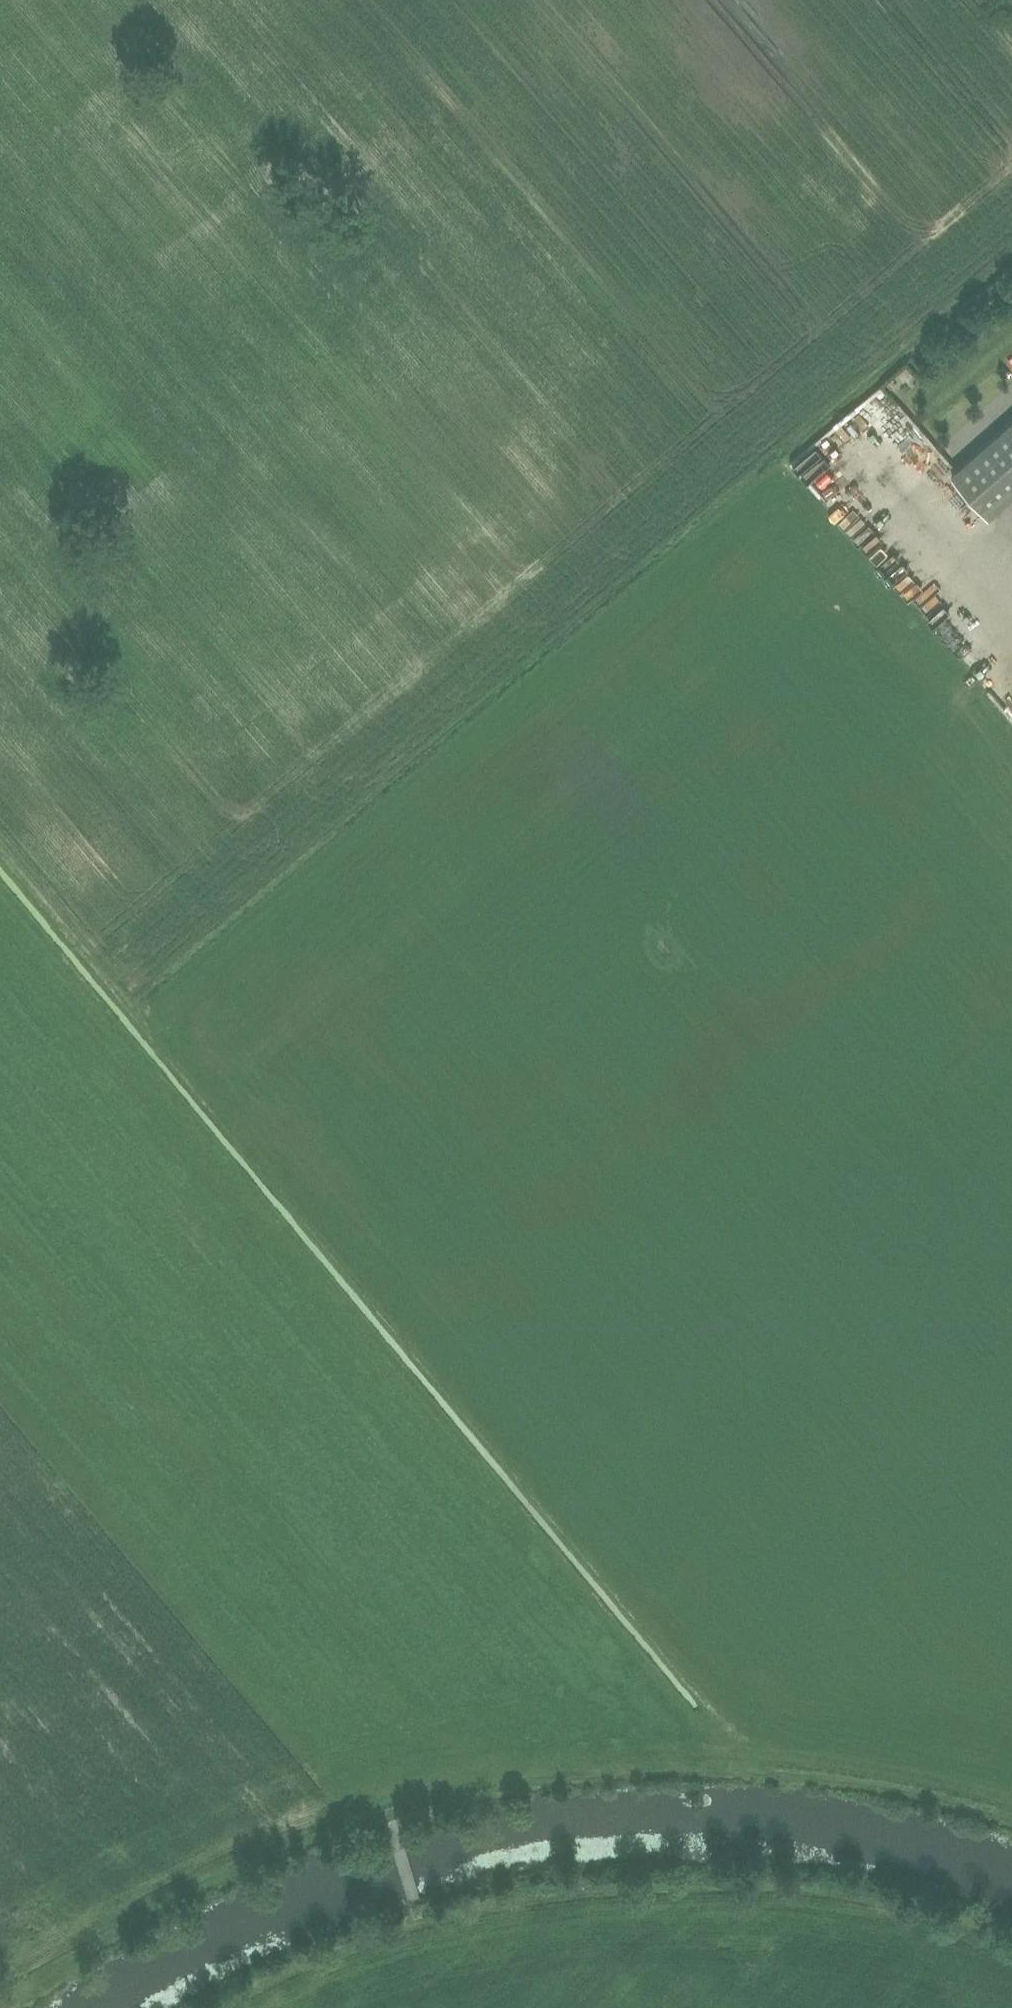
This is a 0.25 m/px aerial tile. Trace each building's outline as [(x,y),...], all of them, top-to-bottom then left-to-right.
[(1011,420),(1011,394),(967,432),(970,436),(948,454),(912,411),(908,414),(954,469),(1011,420)] [(954,470),(992,516),(1011,499),(1011,422),(954,470)] [(912,446),(908,450),(914,456),(926,445),(913,430),(904,438),(912,446)] [(818,481),(821,487),(835,479),(824,461),(813,468),(820,480),(818,481)] [(872,547),(878,559),(901,547),(894,535),(872,547)]
